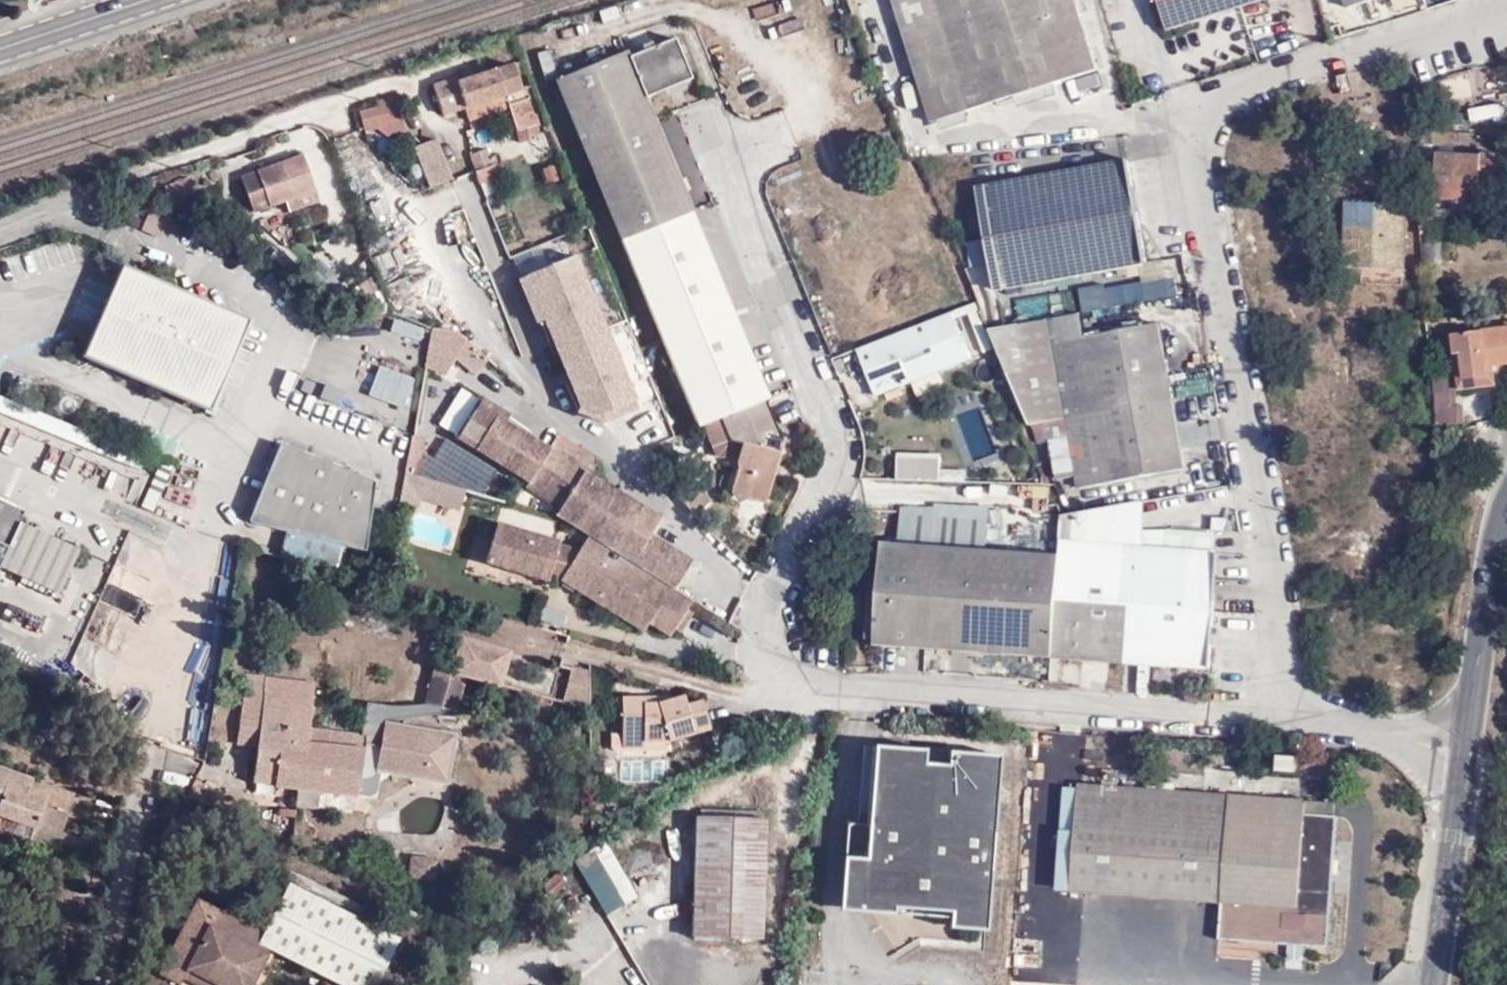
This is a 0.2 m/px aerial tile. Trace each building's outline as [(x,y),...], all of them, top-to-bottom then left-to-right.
[(1074,0),(901,0),(937,115),(1094,67),(1074,0)] [(1164,33),(1266,0),(1153,0),(1164,33)] [(1353,12),(1386,0),(1349,0),(1353,12)] [(556,81),(587,155),(655,127),(645,100),(690,82),(674,41),(666,44),(667,49),(655,51),(653,42),(645,45),(646,54),(638,55),(635,48),(556,81)] [(545,121),(525,61),(485,75),(491,102),(509,95),(514,110),(517,121),(520,129),(545,121)] [(491,102),(485,75),(459,82),(469,109),(491,102)] [(469,109),(459,82),(457,77),(433,85),(444,117),(469,109)] [(382,101),(394,97),(393,94),(376,99),(377,103),(382,101)] [(509,95),(491,102),(469,109),(474,121),(514,110),(509,95)] [(375,126),(375,127),(382,125),(384,133),(386,135),(404,129),(394,97),(382,101),(384,107),(366,114),(371,128),(375,126)] [(362,130),(371,128),(366,114),(384,107),(382,101),(377,103),(377,104),(356,111),(362,130)] [(525,144),(550,136),(545,121),(520,129),(525,144)] [(587,155),(623,244),(691,214),(655,127),(587,155)] [(444,139),(433,138),(429,140),(438,143),(440,144),(452,172),(457,170),(444,139)] [(434,179),(452,172),(440,144),(438,143),(429,140),(420,143),(434,179)] [(474,159),(480,176),(499,168),(493,152),(474,159)] [(1422,180),(1422,182),(1423,213),(1424,230),(1424,232),(1433,232),(1431,197),(1477,198),(1477,186),(1506,187),(1506,164),(1497,155),(1433,152),(1431,180),(1422,180)] [(299,153),(239,175),(252,211),(283,200),(287,211),(316,200),(299,153)] [(998,295),(1153,270),(1136,165),(981,189),(990,242),(994,267),(998,295)] [(499,168),(480,176),(484,188),(503,180),(499,168)] [(1406,203),(1342,198),(1338,267),(1402,271),(1406,203)] [(644,294),(664,342),(732,310),(691,214),(623,244),(644,294)] [(181,223),(162,216),(154,234),(174,242),(181,223)] [(990,242),(970,245),(974,271),(994,267),(990,242)] [(126,345),(117,367),(207,406),(243,323),(125,271),(98,334),(126,345)] [(732,310),(664,342),(701,429),(722,420),(763,402),(770,399),(732,310)] [(953,316),(951,311),(856,347),(859,354),(953,316)] [(953,316),(859,354),(875,395),(969,358),(953,316)] [(1496,325),(1506,324),(1506,316),(1497,318),(1496,325)] [(1084,336),(1080,321),(1051,325),(1047,326),(1050,342),(1084,336)] [(1452,323),(1453,332),(1475,329),(1475,321),(1452,323)] [(1050,342),(1047,326),(991,335),(1029,423),(1044,421),(1066,417),(1077,476),(1079,487),(1186,468),(1160,323),(1084,336),(1050,342)] [(1457,373),(1458,384),(1470,383),(1467,373),(1484,372),(1485,381),(1494,380),(1495,368),(1499,368),(1499,361),(1506,359),(1506,324),(1496,325),(1475,329),(1453,332),(1457,373)] [(89,355),(117,367),(126,345),(98,334),(89,355)] [(1467,373),(1470,383),(1485,381),(1484,372),(1467,373)] [(1457,373),(1429,374),(1429,388),(1452,388),(1455,402),(1460,402),(1458,384),(1457,373)] [(1429,388),(1430,403),(1455,402),(1452,388),(1429,388)] [(454,433),(529,480),(529,479),(549,448),(505,420),(496,415),(499,410),(477,396),(454,433)] [(137,471),(142,457),(0,401),(0,417),(137,471)] [(763,402),(722,420),(731,444),(746,445),(729,498),(739,506),(745,499),(767,505),(781,456),(781,444),(763,402)] [(1430,403),(1431,418),(1462,417),(1463,402),(1460,402),(1455,402),(1430,403)] [(499,410),(496,415),(505,420),(508,415),(499,410)] [(1044,421),(1055,480),(1077,476),(1066,417),(1044,421)] [(248,523),(287,533),(340,546),(351,549),(365,552),(374,482),(279,445),(248,523)] [(529,479),(564,501),(583,470),(549,448),(529,479)] [(564,501),(556,514),(556,515),(566,517),(598,538),(673,588),(690,560),(648,534),(659,517),(584,469),(583,470),(564,501)] [(416,477),(402,472),(398,497),(411,501),(416,477)] [(423,479),(416,477),(411,501),(416,503),(418,498),(423,479)] [(463,489),(423,479),(418,498),(458,509),(463,489)] [(932,507),(899,504),(898,513),(988,510),(988,505),(932,501),(932,507)] [(1143,545),(1144,501),(1068,515),(1066,539),(1143,545)] [(10,529),(13,523),(18,511),(0,503),(0,525),(10,529)] [(988,510),(898,513),(896,542),(985,549),(988,510)] [(587,534),(673,589),(673,588),(598,538),(566,517),(556,515),(587,534)] [(53,593),(73,550),(13,523),(10,529),(0,525),(0,569),(53,593)] [(547,575),(557,541),(496,523),(485,561),(546,579),(547,575)] [(1066,539),(1058,658),(1209,669),(1218,551),(1212,551),(1213,533),(1167,529),(1166,546),(1143,545),(1066,539)] [(287,533),(283,547),(335,564),(340,546),(287,533)] [(668,636),(690,600),(673,589),(587,534),(578,550),(559,579),(641,631),(646,622),(668,636)] [(1052,658),(1058,658),(1066,539),(1060,538),(1059,554),(1052,658)] [(559,579),(578,550),(557,541),(547,575),(559,579)] [(875,645),(1052,658),(1059,554),(985,549),(896,542),(883,541),(875,645)] [(335,564),(283,547),(280,558),(333,572),(335,564)] [(507,650),(458,636),(458,638),(465,675),(497,684),(507,650)] [(462,674),(465,675),(458,638),(449,668),(449,671),(462,674)] [(452,710),(462,674),(449,671),(449,668),(433,664),(422,702),(452,710)] [(585,671),(568,666),(559,699),(585,706),(585,671)] [(268,784),(297,788),(303,754),(303,751),(285,695),(241,689),(236,728),(259,730),(256,745),(250,779),(269,781),(268,784)] [(309,698),(285,695),(303,751),(303,754),(297,788),(354,794),(361,750),(326,745),(304,744),(305,736),(309,698)] [(707,730),(699,704),(685,707),(683,697),(661,704),(646,706),(645,698),(620,698),(620,747),(641,747),(641,741),(664,742),(707,730)] [(235,743),(256,745),(259,730),(236,728),(235,743)] [(327,739),(305,736),(304,744),(326,745),(327,739)] [(870,753),(862,865),(840,864),(836,916),(882,920),(883,911),(948,916),(947,936),(983,939),(995,761),(944,758),(943,770),(919,769),(920,756),(870,753)] [(1302,761),(1284,759),(1283,775),(1302,777),(1302,761)] [(0,770),(0,813),(2,814),(0,821),(0,822),(0,833),(34,844),(45,803),(61,810),(68,791),(0,770)] [(91,798),(68,791),(61,810),(84,817),(91,798)] [(1334,886),(1337,853),(1340,811),(1083,793),(1077,896),(1224,906),(1224,942),(1328,949),(1334,886)] [(765,817),(698,811),(688,936),(756,939),(765,817)] [(1355,855),(1337,853),(1334,886),(1353,887),(1355,855)] [(435,858),(409,856),(407,875),(432,878),(435,858)] [(269,951),(339,984),(378,984),(397,940),(292,886),(266,937),(261,947),(269,951)] [(269,951),(261,947),(259,951),(212,928),(219,913),(200,903),(162,978),(178,984),(182,984),(185,981),(189,973),(215,984),(254,984),(269,951)] [(261,947),(266,937),(219,913),(212,928),(259,951),(261,947)] [(194,984),(215,984),(189,973),(185,981),(194,984)]
